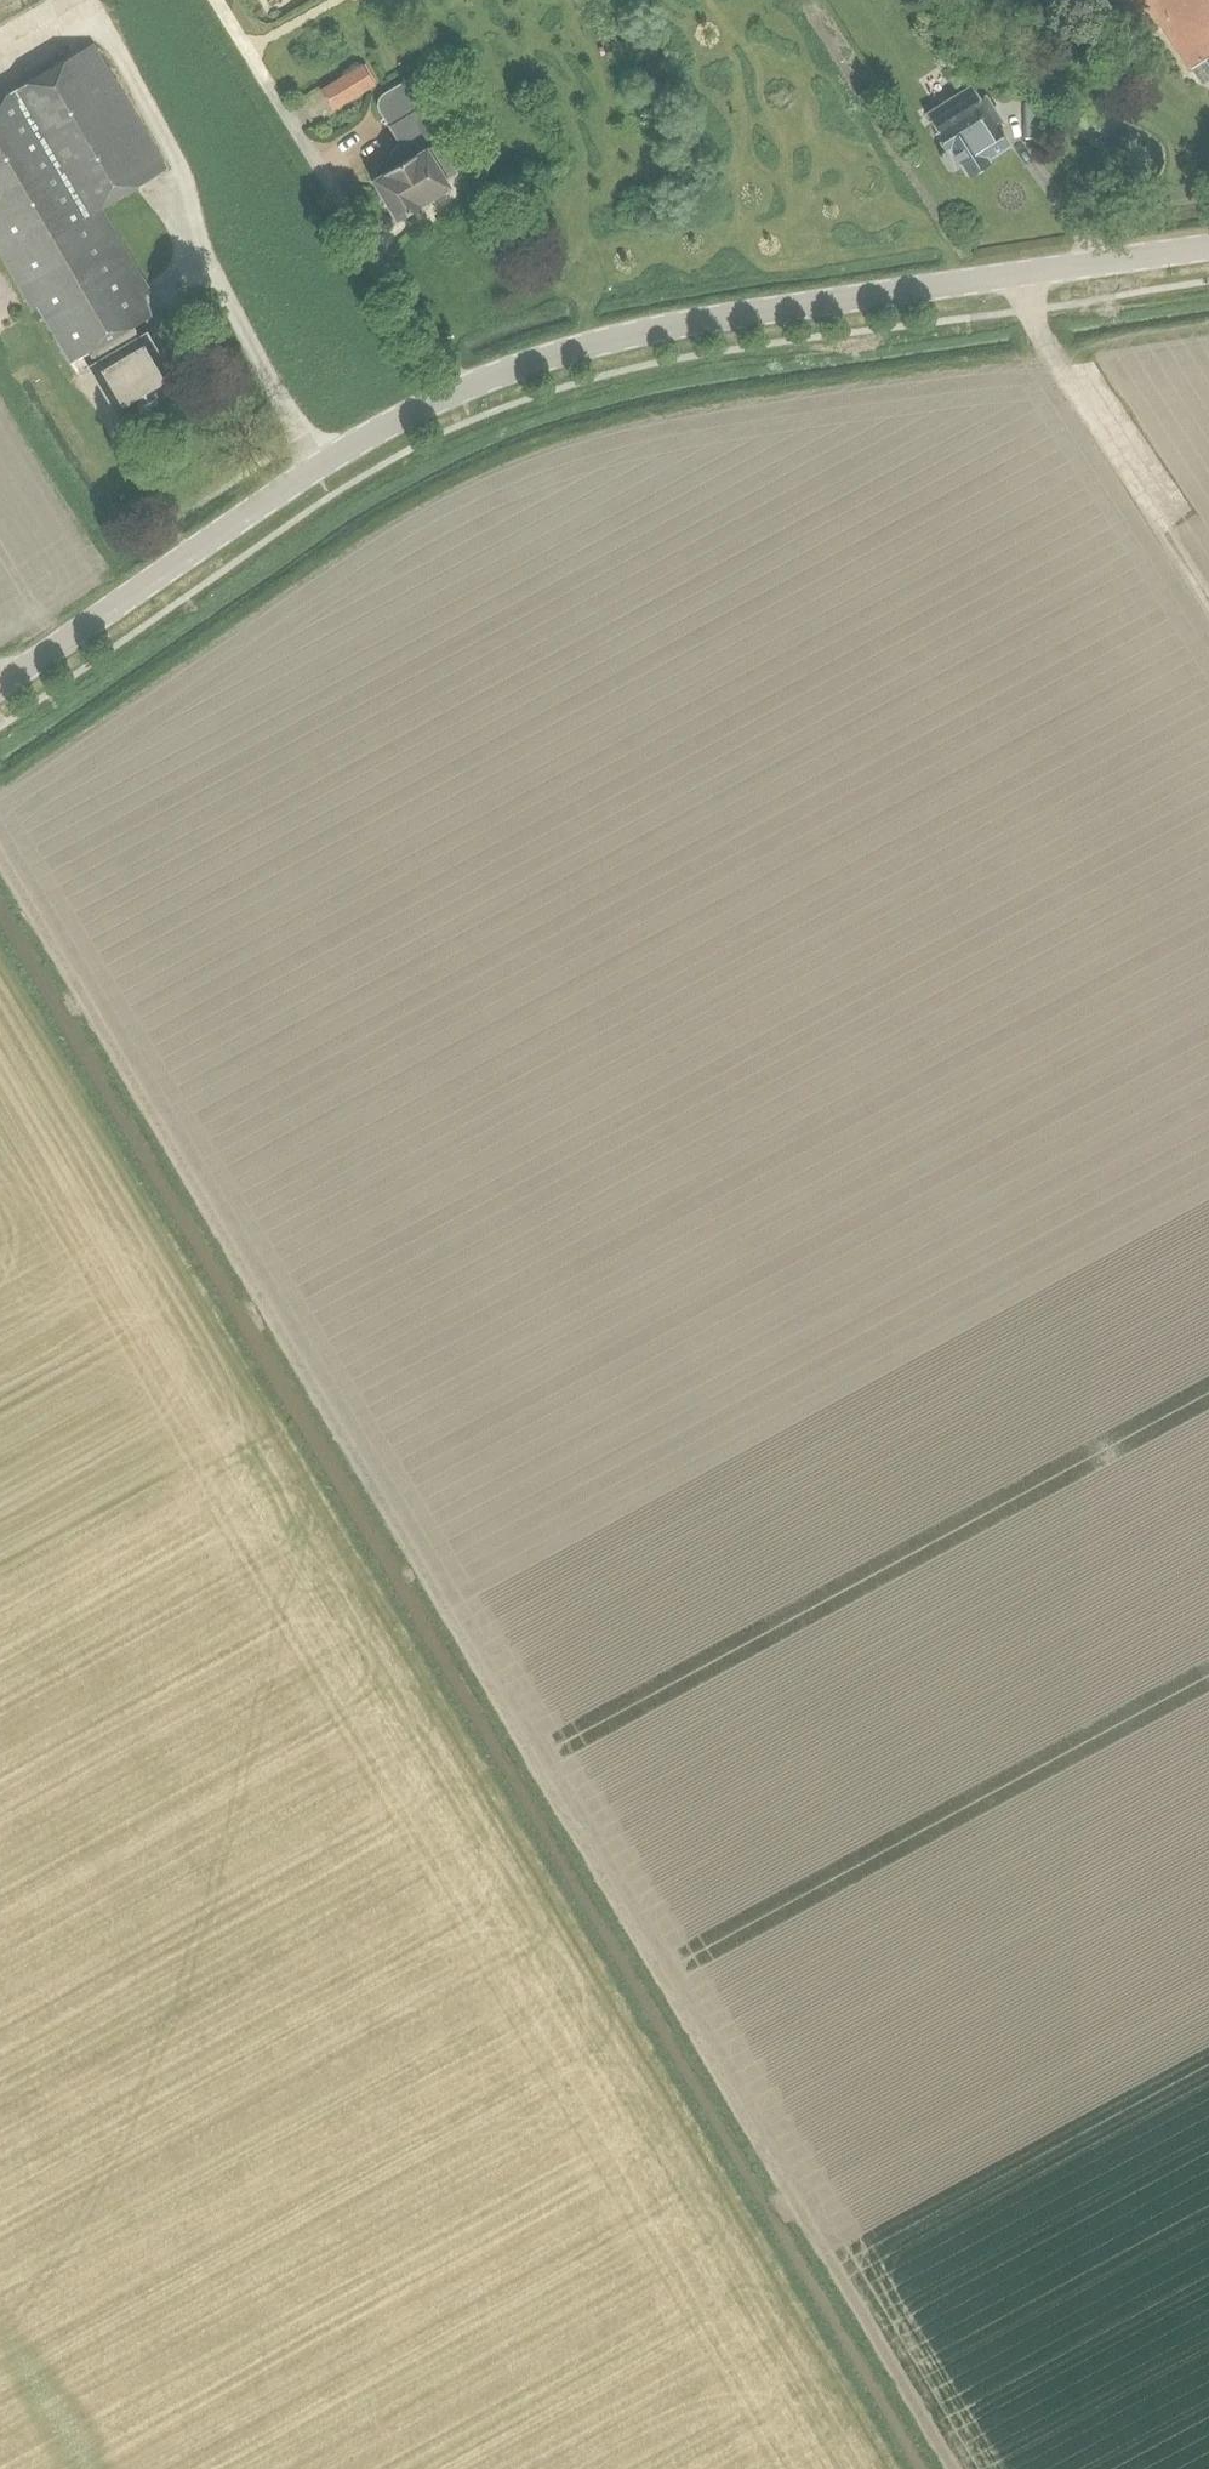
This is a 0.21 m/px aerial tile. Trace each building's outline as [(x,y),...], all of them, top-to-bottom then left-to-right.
[(256,21),(305,0),(247,0),(256,21)] [(1132,6),(1137,13),(1141,10),(1152,28),(1158,25),(1188,70),(1203,60),(1208,70),(1208,0),(1128,0),(1132,6)] [(31,313),(36,310),(69,365),(86,355),(93,367),(85,371),(114,421),(172,388),(143,338),(135,343),(129,332),(150,320),(144,298),(148,296),(99,210),(165,172),(92,46),(0,100),(0,259),(31,313)] [(332,112),(375,87),(362,65),(319,91),(332,112)] [(407,89),(403,83),(382,96),(380,98),(378,99),(377,102),(376,104),(376,106),(377,109),(378,112),(389,131),(391,130),(418,113),(424,110),(410,87),(407,89)] [(985,163),(1005,150),(992,131),(999,127),(981,99),(975,103),(966,89),(923,117),(932,133),(930,134),(942,152),(939,154),(938,162),(946,175),(951,176),(958,172),(963,180),(986,165),(985,163)] [(1038,110),(1017,111),(1018,143),(1039,142),(1038,110)] [(412,163),(370,188),(393,224),(444,192),(440,185),(449,179),(439,163),(434,166),(427,153),(438,146),(418,113),(391,130),(412,163)]
